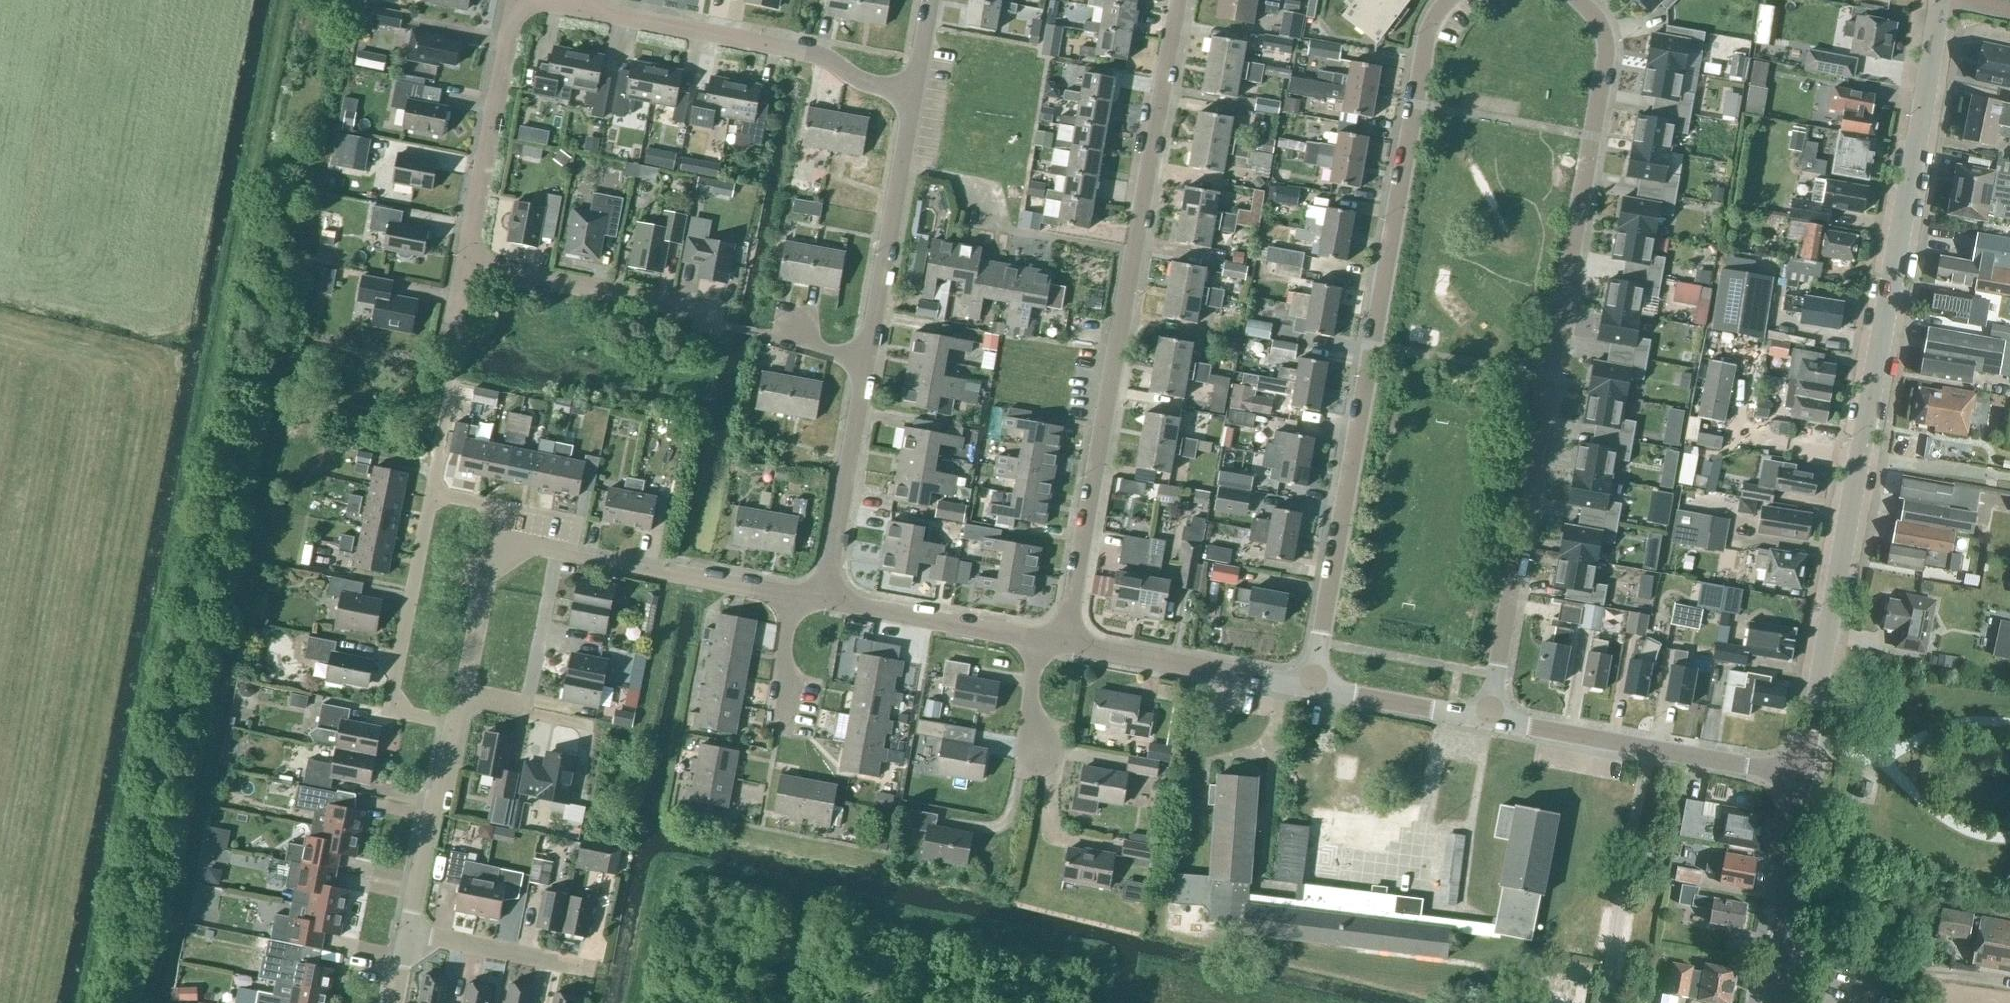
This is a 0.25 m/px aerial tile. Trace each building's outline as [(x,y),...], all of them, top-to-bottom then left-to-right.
[(469,0),(428,0),(428,3),(467,11),(469,0)] [(780,0),(746,0),(746,3),(778,9),(780,0)] [(859,0),(828,0),(826,16),(856,21),(859,0)] [(856,21),(886,26),(890,0),(859,0),(856,21)] [(1137,0),(1106,0),(1089,0),(1088,6),(1104,9),(1105,6),(1135,11),(1137,0)] [(1279,0),(1219,0),(1216,18),(1253,25),(1256,10),(1276,14),(1279,0)] [(1299,12),(1300,3),(1286,0),(1284,10),(1299,12)] [(1318,0),(1309,0),(1306,18),(1314,19),(1318,0)] [(1343,3),(1351,9),(1344,17),(1377,42),(1386,29),(1392,34),(1410,10),(1404,6),(1408,0),(1346,0),(1343,3)] [(1651,14),(1665,0),(1637,0),(1651,14)] [(1017,6),(1001,3),(1000,6),(970,1),(965,26),(996,32),(1000,12),(1016,15),(1017,6)] [(1131,36),(1135,11),(1105,6),(1104,9),(1101,25),(1085,22),(1084,31),(1100,34),(1100,30),(1131,36)] [(1778,29),(1780,9),(1759,6),(1757,26),(1778,29)] [(401,30),(404,13),(374,7),(371,24),(401,30)] [(1305,16),(1284,12),(1280,36),(1301,40),(1305,16)] [(1033,19),(1030,42),(1039,43),(1042,20),(1033,19)] [(1889,59),(1895,25),(1864,19),(1862,27),(1858,27),(1859,23),(1845,21),(1843,35),(1855,37),(1852,53),(1889,59)] [(1064,28),(1046,25),(1041,56),(1058,59),(1064,28)] [(1127,61),(1131,36),(1100,30),(1100,34),(1097,50),(1081,47),(1079,56),(1097,59),(1097,56),(1127,61)] [(456,66),(460,44),(444,41),(445,38),(413,31),(407,60),(439,67),(440,63),(456,66)] [(1652,34),(1647,65),(1684,72),(1688,52),(1702,54),(1706,33),(1691,31),(1689,41),(1652,34)] [(1290,54),(1293,40),(1265,35),(1263,49),(1290,54)] [(1208,65),(1263,75),(1264,66),(1249,63),(1249,65),(1242,64),(1246,44),(1212,38),(1208,65)] [(1340,60),(1342,47),(1310,42),(1308,55),(1340,60)] [(1984,44),(1983,44),(1975,80),(1976,80),(1994,84),(1993,86),(2008,89),(2009,81),(2009,50),(1984,44)] [(579,52),(555,48),(551,64),(540,62),(534,95),(569,102),(572,88),(579,52)] [(388,57),(360,51),(356,66),(385,72),(388,57)] [(1804,70),(1819,73),(1827,75),(1854,79),(1858,59),(1809,51),(1808,53),(1793,51),(1790,67),(1804,70)] [(579,52),(572,88),(588,91),(585,105),(594,107),(592,116),(604,119),(610,84),(599,82),(604,57),(579,52)] [(1745,58),(1732,56),(1729,76),(1742,78),(1745,58)] [(1346,88),(1377,93),(1381,68),(1351,62),(1348,77),(1319,72),(1318,82),(1346,88)] [(1773,65),(1757,62),(1753,86),(1768,89),(1773,65)] [(651,103),(658,67),(633,63),(628,88),(617,85),(611,115),(624,117),(625,112),(633,114),(636,100),(651,103)] [(1261,84),(1263,75),(1208,65),(1203,93),(1236,99),(1240,78),(1246,79),(1246,82),(1261,84)] [(1647,65),(1641,96),(1678,102),(1676,112),(1691,115),(1695,94),(1681,92),(1684,72),(1647,65)] [(658,67),(651,103),(675,108),(672,122),(684,124),(689,99),(677,97),(682,72),(658,67)] [(1080,99),(1111,105),(1115,80),(1085,74),(1081,95),(1064,91),(1063,100),(1079,103),(1080,99)] [(1346,88),(1318,82),(1291,77),(1288,94),(1324,100),(1324,97),(1344,101),(1342,113),(1357,116),(1372,119),(1377,93),(1346,88)] [(729,118),(736,83),(712,78),(707,103),(696,101),(691,125),(703,127),(705,113),(729,118)] [(443,136),(448,108),(421,103),(424,87),(397,82),(391,108),(407,111),(404,129),(443,136)] [(1740,85),(1725,82),(1721,103),(1737,105),(1740,85)] [(736,83),(729,118),(745,121),(742,135),(751,137),(750,143),(761,145),(766,121),(755,119),(761,87),(736,83)] [(1844,113),(1841,132),(1875,138),(1879,117),(1871,116),(1875,95),(1833,87),(1829,110),(1844,113)] [(2009,128),(2009,105),(2002,104),(2003,102),(1972,96),(1967,119),(2009,128)] [(1106,130),(1111,105),(1080,99),(1079,103),(1077,119),(1060,116),(1059,125),(1075,128),(1076,124),(1106,130)] [(1279,115),(1281,103),(1258,99),(1255,112),(1279,115)] [(1735,119),(1737,107),(1724,105),(1722,117),(1735,119)] [(833,151),(839,115),(809,109),(803,146),(833,151)] [(1279,134),(1295,137),(1299,116),(1282,112),(1278,133),(1279,134)] [(1638,116),(1632,147),(1670,154),(1673,133),(1687,136),(1691,115),(1676,112),(1675,123),(1638,116)] [(1194,141),(1249,150),(1251,141),(1236,138),(1236,141),(1229,140),(1233,119),(1199,113),(1194,141)] [(1342,113),(1340,123),(1355,126),(1357,116),(1342,113)] [(839,115),(833,151),(863,156),(869,120),(839,115)] [(1967,119),(1963,140),(1993,147),(1996,134),(2006,136),(2009,136),(2009,128),(1967,119)] [(1340,123),(1338,133),(1354,136),(1355,126),(1340,123)] [(1102,155),(1106,130),(1076,124),(1075,128),(1072,144),(1056,141),(1055,150),(1071,153),(1071,149),(1102,155)] [(549,132),(520,127),(518,141),(547,146),(549,132)] [(1808,130),(1796,127),(1791,150),(1804,153),(1808,130)] [(1875,138),(1841,132),(1834,174),(1867,180),(1875,138)] [(1334,158),(1364,164),(1369,138),(1354,136),(1338,133),(1336,147),(1307,142),(1307,144),(1300,142),(1301,138),(1295,137),(1279,134),(1277,148),(1305,153),(1303,164),(1317,167),(1319,155),(1334,158)] [(366,172),(371,140),(336,134),(330,165),(366,172)] [(1273,155),(1275,141),(1259,139),(1257,152),(1273,155)] [(1248,159),(1249,150),(1194,141),(1189,168),(1223,174),(1226,153),(1233,154),(1233,157),(1248,159)] [(680,147),(658,143),(655,160),(676,165),(680,147)] [(1632,147),(1627,178),(1664,184),(1662,194),(1676,197),(1680,176),(1666,174),(1670,154),(1632,147)] [(1098,180),(1102,155),(1071,149),(1071,153),(1068,168),(1052,166),(1050,175),(1067,178),(1067,174),(1098,180)] [(432,190),(438,162),(400,154),(394,183),(432,190)] [(1360,189),(1364,164),(1334,158),(1330,184),(1360,189)] [(704,162),(684,159),(681,172),(701,175),(701,177),(719,180),(720,170),(703,167),(704,162)] [(1823,164),(1804,160),(1801,173),(1821,177),(1823,164)] [(641,179),(643,166),(626,163),(623,176),(641,179)] [(1957,166),(1949,214),(1985,220),(1986,216),(2009,220),(2009,176),(1957,166)] [(1303,174),(1280,169),(1277,185),(1300,189),(1303,174)] [(1093,204),(1098,180),(1067,174),(1067,178),(1064,193),(1048,191),(1046,200),(1062,203),(1063,199),(1093,204)] [(722,182),(699,178),(697,191),(720,195),(722,182)] [(1830,210),(1861,215),(1866,189),(1815,180),(1810,206),(1791,203),(1788,219),(1827,227),(1830,210)] [(1297,207),(1301,190),(1276,186),(1276,188),(1270,187),(1267,201),(1297,207)] [(1181,216),(1236,225),(1238,216),(1223,213),(1222,216),(1215,215),(1219,194),(1186,188),(1181,216)] [(1727,189),(1715,188),(1713,202),(1726,203),(1727,189)] [(616,238),(624,199),(594,194),(591,214),(575,211),(566,253),(599,259),(603,236),(616,238)] [(1623,198),(1618,229),(1655,235),(1659,215),(1673,218),(1676,197),(1662,194),(1660,205),(1623,198)] [(554,239),(562,198),(547,195),(545,208),(516,203),(508,242),(538,248),(540,236),(554,239)] [(1089,230),(1093,204),(1063,199),(1062,203),(1060,218),(1043,215),(1042,225),(1059,228),(1059,225),(1089,230)] [(417,256),(423,257),(429,231),(401,225),(403,212),(374,207),(370,230),(388,234),(385,249),(395,251),(400,260),(408,261),(417,256)] [(1304,230),(1351,238),(1355,213),(1326,208),(1323,227),(1317,226),(1317,220),(1306,218),(1304,230)] [(1043,215),(1024,212),(1022,228),(1040,231),(1043,215)] [(335,244),(338,215),(325,214),(322,243),(335,244)] [(680,243),(685,218),(666,214),(663,230),(640,226),(632,266),(662,272),(668,240),(680,243)] [(1234,235),(1236,225),(1181,216),(1176,243),(1209,249),(1213,228),(1220,230),(1219,232),(1234,235)] [(1853,262),(1857,237),(1824,231),(1825,227),(1807,224),(1801,260),(1818,263),(1820,256),(1853,262)] [(1351,238),(1304,230),(1297,228),(1295,240),(1320,244),(1318,257),(1347,262),(1351,238)] [(1618,229),(1612,260),(1649,266),(1647,276),(1662,279),(1666,258),(1651,256),(1655,235),(1618,229)] [(1978,234),(1973,263),(1941,257),(1936,280),(1975,287),(1974,290),(1975,290),(2009,296),(2009,239),(1978,234)] [(707,242),(689,238),(684,262),(703,265),(700,279),(726,284),(733,246),(707,241),(707,242)] [(951,281),(957,245),(933,241),(923,298),(933,300),(937,278),(951,281)] [(809,285),(816,248),(786,243),(779,280),(809,285)] [(979,261),(980,261),(982,249),(957,245),(951,281),(965,283),(961,305),(971,307),(979,261)] [(922,293),(929,250),(911,247),(903,290),(922,293)] [(816,248),(809,285),(839,290),(846,254),(816,248)] [(1276,264),(1302,268),(1305,254),(1268,248),(1266,262),(1276,264)] [(1235,253),(1234,264),(1243,266),(1244,266),(1245,255),(1235,253)] [(1823,266),(1792,260),(1787,265),(1786,274),(1820,280),(1823,266)] [(1003,265),(980,261),(979,261),(971,307),(969,319),(979,320),(983,298),(997,301),(1003,265)] [(1266,274),(1274,275),(1276,264),(1268,262),(1266,274)] [(1168,291),(1223,300),(1224,291),(1209,289),(1209,291),(1202,290),(1206,269),(1173,263),(1168,291)] [(1246,280),(1248,268),(1248,266),(1244,266),(1243,266),(1224,263),(1222,276),(1246,280)] [(1300,280),(1302,268),(1276,264),(1274,275),(1300,280)] [(1017,327),(1027,270),(1003,265),(997,301),(1011,303),(1007,325),(1017,327)] [(321,291),(334,292),(336,269),(324,268),(321,291)] [(1027,270),(1017,327),(1027,329),(1031,307),(1046,309),(1052,274),(1027,270)] [(1711,273),(1696,270),(1694,283),(1709,285),(1711,273)] [(1763,338),(1773,279),(1721,270),(1712,330),(1763,338)] [(417,303),(391,298),(394,282),(363,276),(358,302),(376,305),(372,327),(413,334),(419,301),(418,301),(417,303)] [(1609,280),(1603,311),(1641,318),(1644,297),(1658,300),(1662,279),(1647,276),(1646,287),(1609,280)] [(1701,287),(1676,283),(1672,303),(1697,308),(1701,287)] [(1291,305),(1337,313),(1342,289),(1313,284),(1311,296),(1293,293),(1291,305)] [(1243,304),(1223,300),(1168,291),(1163,318),(1196,324),(1200,304),(1207,305),(1206,307),(1225,311),(1225,313),(1240,316),(1243,304)] [(1979,326),(1981,314),(1977,313),(1978,309),(1970,308),(1972,297),(1936,291),(1932,313),(1953,316),(1952,322),(1967,325),(1979,326)] [(1804,299),(1785,296),(1782,311),(1802,314),(1800,324),(1839,330),(1843,304),(1804,297),(1804,299)] [(1333,338),(1337,313),(1291,305),(1289,317),(1295,318),(1293,332),(1306,334),(1306,333),(1333,338)] [(1603,311),(1598,342),(1635,348),(1633,358),(1647,361),(1651,340),(1637,338),(1641,318),(1603,311)] [(1269,339),(1271,325),(1248,321),(1245,335),(1269,339)] [(1989,337),(2009,341),(2009,328),(1992,324),(1989,337)] [(2009,371),(2009,343),(1928,328),(1920,375),(1971,384),(1973,371),(2009,377),(2009,371)] [(911,357),(946,363),(948,350),(970,354),(972,343),(915,333),(911,357)] [(1154,366),(1210,376),(1211,366),(1196,364),(1196,366),(1189,365),(1193,344),(1159,338),(1154,366)] [(1295,360),(1298,345),(1273,340),(1271,356),(1295,360)] [(1798,382),(1831,387),(1835,366),(1822,364),(1824,355),(1793,349),(1787,380),(1791,380),(1798,381),(1798,382)] [(943,377),(946,363),(911,357),(906,381),(964,391),(965,381),(943,377)] [(1277,380),(1324,388),(1329,363),(1299,358),(1297,371),(1279,368),(1277,380)] [(1594,362),(1594,364),(1589,393),(1626,399),(1630,379),(1644,382),(1647,361),(1633,358),(1631,368),(1594,362)] [(1724,423),(1735,366),(1709,361),(1698,418),(1699,418),(1696,432),(1720,437),(1722,423),(1724,423)] [(1208,385),(1210,376),(1154,366),(1149,394),(1183,399),(1186,379),(1193,380),(1193,382),(1208,385)] [(786,415),(793,379),(763,373),(756,410),(786,415)] [(1324,388),(1277,380),(1244,374),(1241,386),(1234,385),(1230,409),(1250,413),(1254,391),(1288,397),(1289,395),(1293,395),(1291,407),(1320,412),(1324,388)] [(1763,375),(1762,385),(1774,387),(1776,378),(1763,375)] [(793,379),(786,415),(816,420),(823,384),(793,379)] [(1828,405),(1831,387),(1798,382),(1798,381),(1791,380),(1789,395),(1795,396),(1795,399),(1828,405)] [(962,402),(964,391),(906,381),(902,406),(937,412),(939,398),(962,402)] [(2004,386),(2002,395),(2009,397),(2009,388),(2004,386)] [(1976,393),(1941,387),(1941,391),(1919,388),(1913,423),(1935,427),(1934,431),(1967,436),(1969,424),(1971,425),(1976,393)] [(500,393),(475,388),(472,403),(496,408),(500,393)] [(1589,393),(1583,423),(1620,430),(1618,441),(1633,443),(1637,422),(1622,419),(1626,399),(1589,393)] [(1795,399),(1795,396),(1789,395),(1787,407),(1793,408),(1791,418),(1825,424),(1828,405),(1795,399)] [(993,407),(992,416),(1005,418),(1031,423),(1032,414),(993,407)] [(1189,426),(1209,426),(1210,412),(1189,411),(1189,426)] [(1253,429),(1256,415),(1230,411),(1228,425),(1253,429)] [(507,482),(521,415),(509,413),(505,433),(508,433),(505,444),(508,444),(507,447),(490,444),(484,477),(507,482)] [(1141,441),(1196,451),(1198,441),(1183,439),(1183,441),(1176,440),(1179,419),(1146,413),(1141,441)] [(531,487),(538,454),(521,450),(522,447),(524,447),(526,437),(528,437),(532,417),(521,415),(507,482),(531,487)] [(1022,448),(1058,454),(1062,428),(1031,423),(1005,418),(1003,429),(1025,433),(1022,448)] [(913,420),(912,429),(913,430),(939,434),(941,425),(913,420)] [(484,477),(490,444),(474,441),(475,437),(477,438),(479,427),(456,423),(450,453),(463,456),(459,472),(484,477)] [(902,453),(937,459),(939,445),(961,449),(963,439),(939,434),(913,430),(912,429),(906,428),(902,453)] [(1679,447),(1682,431),(1666,428),(1663,444),(1679,447)] [(694,444),(696,434),(686,432),(684,442),(694,444)] [(1264,455),(1311,463),(1315,439),(1286,434),(1283,452),(1277,451),(1277,445),(1266,443),(1264,455)] [(1931,461),(1935,438),(1928,437),(1924,460),(1931,461)] [(1195,460),(1196,451),(1141,441),(1136,469),(1170,475),(1173,454),(1180,455),(1180,457),(1195,460)] [(1616,450),(1580,444),(1574,474),(1612,481),(1615,461),(1629,464),(1633,443),(1618,441),(1616,450)] [(555,492),(565,445),(555,443),(553,453),(555,454),(555,457),(538,454),(531,487),(555,492)] [(565,445),(555,492),(579,497),(580,490),(593,493),(600,459),(588,456),(586,464),(569,460),(569,457),(572,457),(574,447),(565,445)] [(1053,477),(1058,454),(1022,448),(1020,460),(998,456),(996,467),(1053,477)] [(355,473),(367,475),(372,454),(359,452),(355,473)] [(1676,491),(1683,454),(1670,452),(1663,488),(1676,491)] [(934,473),(937,459),(902,453),(897,477),(955,487),(956,480),(957,477),(934,473)] [(1307,488),(1311,463),(1264,455),(1262,467),(1280,470),(1278,483),(1307,488)] [(1795,472),(1796,466),(1784,463),(1782,471),(1768,468),(1764,486),(1733,481),(1730,497),(1771,503),(1772,489),(1813,497),(1817,476),(1795,472)] [(371,487),(404,494),(408,474),(375,467),(371,487)] [(797,471),(777,467),(775,480),(795,483),(797,471)] [(1049,501),(1053,477),(996,467),(994,477),(1016,481),(1014,495),(1049,501)] [(1711,470),(1706,491),(1715,493),(1720,472),(1711,470)] [(1247,490),(1250,477),(1222,471),(1219,485),(1247,490)] [(1574,474),(1574,477),(1569,505),(1605,512),(1604,522),(1618,525),(1622,504),(1608,501),(1612,481),(1574,474)] [(953,498),(955,487),(897,477),(893,502),(928,508),(931,494),(953,498)] [(1948,508),(1952,485),(1903,477),(1900,498),(1904,499),(1900,522),(1972,533),(1976,513),(1948,508)] [(627,527),(636,480),(627,478),(625,489),(627,489),(626,492),(609,489),(603,522),(627,527)] [(965,480),(956,479),(956,480),(955,487),(964,489),(965,480)] [(636,480),(627,527),(651,531),(658,499),(640,495),(641,492),(643,492),(645,482),(636,480)] [(1132,495),(1134,482),(1121,480),(1119,493),(1132,495)] [(1180,488),(1160,486),(1157,506),(1168,508),(1168,505),(1177,507),(1180,488)] [(400,514),(404,494),(371,487),(367,508),(400,514)] [(1246,517),(1247,508),(1250,494),(1219,488),(1215,511),(1246,517)] [(349,504),(361,507),(363,498),(350,495),(349,504)] [(1045,526),(1049,501),(1014,495),(1011,509),(989,505),(987,515),(997,517),(1016,520),(1045,526)] [(1671,525),(1673,497),(1653,496),(1651,524),(1671,525)] [(1754,516),(1756,503),(1740,500),(1738,513),(1754,516)] [(964,523),(967,506),(938,501),(935,518),(964,523)] [(359,516),(361,507),(349,504),(347,513),(359,516)] [(396,535),(400,514),(367,508),(363,528),(396,535)] [(762,550),(768,514),(739,509),(732,545),(762,550)] [(1293,563),(1302,514),(1273,509),(1271,522),(1253,519),(1249,542),(1259,544),(1262,538),(1268,539),(1264,558),(1293,563)] [(1779,512),(1763,509),(1760,532),(1807,540),(1811,516),(1779,511),(1779,512)] [(1693,530),(1727,536),(1730,520),(1696,513),(1693,530)] [(768,514),(762,550),(792,555),(799,519),(768,514)] [(1014,530),(1016,520),(997,517),(996,526),(1014,530)] [(1182,541),(1202,544),(1206,520),(1196,518),(1194,529),(1184,527),(1182,541)] [(885,547),(943,557),(944,547),(922,543),(925,529),(889,522),(885,547)] [(1602,532),(1565,526),(1560,557),(1597,563),(1601,543),(1615,546),(1618,525),(1604,522),(1602,532)] [(1951,554),(1955,533),(1895,522),(1892,543),(1891,543),(1887,566),(1922,572),(1923,566),(1948,570),(1951,554)] [(392,555),(396,535),(363,528),(359,548),(392,555)] [(1724,553),(1727,536),(1693,530),(1690,546),(1724,553)] [(943,557),(958,560),(963,535),(947,532),(944,547),(943,557)] [(341,544),(353,547),(355,538),(342,535),(341,544)] [(1149,557),(1147,556),(1150,541),(1124,537),(1119,565),(1136,568),(1135,576),(1118,573),(1111,612),(1137,617),(1144,578),(1145,578),(1149,557)] [(1144,578),(1137,617),(1163,621),(1169,582),(1159,581),(1166,541),(1151,538),(1150,541),(1147,556),(1149,557),(1145,578),(1144,578)] [(1001,567),(1037,573),(1041,549),(983,539),(981,549),(1004,553),(1001,567)] [(1199,592),(1204,565),(1198,565),(1202,544),(1182,541),(1178,562),(1183,563),(1178,588),(1199,592)] [(351,556),(353,547),(341,544),(339,553),(351,556)] [(1229,564),(1232,550),(1208,546),(1206,560),(1229,564)] [(958,560),(943,557),(885,547),(881,571),(916,578),(919,564),(931,566),(929,580),(954,585),(958,560)] [(388,575),(392,555),(359,548),(355,569),(388,575)] [(1805,557),(1771,552),(1770,557),(1758,555),(1756,568),(1768,570),(1766,582),(1800,588),(1805,557)] [(1656,572),(1659,555),(1645,553),(1643,569),(1656,572)] [(1560,557),(1554,587),(1591,594),(1589,604),(1604,607),(1607,586),(1593,583),(1597,563),(1560,557)] [(968,585),(972,564),(960,562),(956,583),(968,585)] [(1235,585),(1236,580),(1238,568),(1214,564),(1211,580),(1235,585)] [(1032,598),(1037,573),(1001,567),(999,581),(977,577),(975,588),(1032,598)] [(1645,576),(1643,598),(1652,599),(1654,577),(1645,576)] [(364,584),(331,578),(328,596),(342,598),(336,628),(350,631),(351,628),(376,633),(382,602),(356,597),(359,584),(364,585),(364,584)] [(278,583),(269,580),(267,590),(276,592),(278,583)] [(575,603),(610,610),(613,597),(625,599),(627,590),(579,580),(575,603)] [(1699,607),(1723,608),(1724,584),(1701,582),(1699,607)] [(1252,592),(1235,589),(1232,602),(1250,605),(1248,616),(1283,623),(1287,596),(1253,590),(1252,592)] [(644,617),(655,619),(659,598),(648,596),(646,603),(644,617)] [(1925,655),(1935,602),(1904,596),(1903,602),(1890,599),(1884,629),(1897,631),(1894,648),(1925,655)] [(605,633),(610,610),(575,603),(570,626),(605,633)] [(1583,609),(1560,605),(1560,609),(1558,621),(1581,625),(1584,610),(1583,609)] [(1600,632),(1604,609),(1585,605),(1580,629),(1600,632)] [(1685,628),(1689,608),(1674,605),(1671,625),(1685,628)] [(1721,612),(1703,609),(1700,623),(1718,626),(1721,612)] [(1645,637),(1649,617),(1629,614),(1626,633),(1645,637)] [(714,644),(751,651),(757,622),(720,615),(717,631),(712,630),(709,643),(714,644)] [(652,633),(655,619),(644,617),(641,630),(652,633)] [(2001,620),(1994,655),(2009,658),(2009,621),(2001,620)] [(1749,649),(1727,645),(1716,644),(1713,659),(1746,665),(1748,654),(1790,661),(1795,631),(1753,624),(1749,643),(1749,649)] [(1716,644),(1727,645),(1729,628),(1719,626),(1716,644)] [(1567,648),(1571,630),(1556,627),(1553,645),(1543,643),(1536,678),(1563,683),(1569,648),(1567,648)] [(365,687),(370,661),(334,654),(337,643),(309,637),(305,659),(330,664),(327,683),(343,686),(344,683),(365,687)] [(1661,645),(1646,637),(1645,641),(1635,640),(1634,647),(1633,647),(1631,660),(1630,660),(1624,694),(1647,698),(1655,664),(1657,654),(1661,645)] [(1606,656),(1608,643),(1591,640),(1589,653),(1588,653),(1583,686),(1604,690),(1610,657),(1606,656)] [(856,686),(893,693),(895,677),(900,678),(903,663),(898,662),(901,647),(872,642),(869,657),(862,655),(856,686)] [(746,679),(751,651),(714,644),(712,659),(707,658),(704,671),(709,672),(746,679)] [(640,691),(647,657),(614,650),(611,662),(634,667),(629,689),(640,691)] [(1685,669),(1688,653),(1675,651),(1672,666),(1671,666),(1665,701),(1690,705),(1697,671),(1685,669)] [(568,678),(603,685),(608,662),(572,655),(568,678)] [(1938,655),(1936,668),(1963,672),(1965,659),(1938,655)] [(994,712),(999,684),(968,678),(970,666),(947,662),(942,687),(957,689),(954,705),(979,710),(979,712),(988,714),(989,711),(994,712)] [(1747,674),(1729,671),(1722,711),(1749,716),(1751,704),(1783,710),(1787,687),(1770,684),(1771,678),(1747,674)] [(741,707),(746,679),(709,672),(706,687),(701,686),(699,700),(704,700),(741,707)] [(599,708),(603,685),(568,678),(563,701),(599,708)] [(241,689),(240,693),(243,697),(248,698),(252,695),(253,690),(250,686),(245,686),(241,689)] [(898,694),(893,693),(856,686),(851,714),(888,721),(890,706),(895,707),(898,694)] [(1149,738),(1153,715),(1138,712),(1140,699),(1098,692),(1092,723),(1127,729),(1126,734),(1149,738)] [(294,695),(292,708),(305,710),(307,697),(294,695)] [(736,735),(741,707),(704,700),(701,715),(696,714),(694,727),(736,735)] [(940,720),(943,704),(927,701),(924,718),(940,720)] [(376,754),(381,729),(348,722),(351,710),(322,704),(317,729),(309,735),(315,743),(337,747),(376,754)] [(893,722),(888,721),(851,714),(846,743),(883,749),(885,734),(890,735),(893,722)] [(945,740),(947,726),(918,721),(916,735),(945,740)] [(513,799),(518,774),(506,772),(512,738),(487,733),(478,774),(498,778),(494,796),(513,799)] [(887,750),(883,749),(846,743),(840,772),(877,778),(880,762),(885,763),(887,750)] [(981,781),(987,751),(943,743),(938,773),(981,781)] [(691,773),(696,774),(733,781),(738,752),(702,745),(699,761),(694,760),(691,773)] [(370,784),(375,758),(336,751),(334,765),(309,760),(304,784),(331,789),(333,777),(370,784)] [(567,804),(576,759),(549,754),(546,768),(526,764),(521,793),(540,797),(540,799),(550,801),(551,796),(567,800),(566,804),(567,804)] [(1156,777),(1159,763),(1130,758),(1127,772),(1156,777)] [(1084,768),(1080,789),(1076,789),(1073,810),(1093,814),(1095,800),(1123,805),(1128,776),(1084,768)] [(696,774),(693,789),(688,788),(686,801),(728,809),(733,781),(696,774)] [(1297,885),(1295,902),(1248,896),(1249,884),(1250,884),(1257,779),(1218,775),(1218,786),(1210,786),(1209,806),(1216,806),(1211,877),(1173,874),(1171,904),(1204,906),(1209,912),(1208,922),(1243,926),(1242,934),(1447,959),(1450,932),(1499,938),(1499,935),(1531,941),(1540,895),(1545,896),(1560,814),(1515,806),(1514,808),(1500,805),(1494,839),(1508,841),(1499,887),(1503,888),(1495,926),(1421,917),(1423,900),(1302,885),(1308,828),(1279,825),(1273,882),(1297,885)] [(802,824),(803,819),(810,782),(781,776),(774,813),(790,816),(789,821),(802,824)] [(1869,800),(1873,783),(1860,780),(1856,798),(1869,800)] [(810,782),(803,819),(818,821),(817,826),(830,829),(838,787),(810,782)] [(312,825),(360,835),(365,812),(356,810),(356,795),(337,791),(337,793),(299,786),(294,808),(315,812),(312,825)] [(512,814),(509,829),(516,830),(521,801),(514,800),(512,814)] [(1764,814),(1752,812),(1730,808),(1728,822),(1702,818),(1704,805),(1685,802),(1679,836),(1758,850),(1764,814)] [(509,829),(512,814),(497,811),(494,826),(509,829)] [(843,813),(834,811),(831,826),(840,827),(843,813)] [(966,866),(972,834),(935,828),(937,816),(911,812),(908,829),(928,833),(923,859),(966,866)] [(491,839),(494,825),(480,823),(478,836),(491,839)] [(356,858),(360,835),(312,825),(310,838),(307,837),(305,848),(289,845),(287,861),(291,862),(331,870),(334,854),(356,858)] [(205,842),(229,846),(231,829),(208,826),(205,842)] [(1458,907),(1466,836),(1447,833),(1438,905),(1458,907)] [(1155,862),(1157,847),(1125,841),(1123,856),(1155,862)] [(617,875),(621,851),(582,844),(579,856),(601,860),(599,872),(617,875)] [(1094,854),(1069,850),(1063,881),(1108,890),(1115,856),(1095,853),(1094,854)] [(477,916),(484,880),(463,875),(467,855),(452,852),(445,883),(461,886),(455,912),(477,916)] [(1751,889),(1756,860),(1726,854),(1724,862),(1707,859),(1705,872),(1722,875),(1720,884),(1751,889)] [(548,887),(553,863),(535,859),(530,883),(548,887)] [(336,871),(331,870),(291,862),(286,888),(296,890),(293,903),(310,907),(345,913),(349,890),(334,887),(336,871)] [(206,867),(203,883),(219,887),(222,871),(206,867)] [(519,897),(524,874),(487,867),(484,880),(477,916),(499,921),(504,894),(519,897)] [(1699,886),(1702,871),(1678,867),(1675,881),(1699,886)] [(1149,877),(1140,875),(1137,888),(1147,890),(1149,877)] [(1742,928),(1746,905),(1697,896),(1699,888),(1682,885),(1678,904),(1712,910),(1710,923),(1742,928)] [(564,934),(586,938),(595,893),(585,891),(584,900),(571,897),(571,898),(569,897),(562,933),(564,933),(564,934)] [(562,933),(569,897),(567,897),(568,896),(545,892),(538,929),(560,933),(562,933)] [(310,907),(293,903),(292,903),(289,917),(276,914),(271,940),(303,946),(303,947),(322,950),(326,934),(340,937),(345,913),(310,907)] [(1976,949),(1982,918),(1981,918),(1972,917),(1972,916),(1942,911),(1938,932),(1967,937),(1966,941),(1971,948),(1976,949)] [(1976,949),(1973,966),(2009,973),(2009,923),(1982,918),(1976,949)] [(303,947),(271,940),(269,940),(264,965),(281,969),(279,982),(294,985),(329,992),(334,969),(300,962),(303,947)] [(1692,970),(1693,967),(1673,963),(1667,995),(1665,1002),(1686,1002),(1687,998),(1713,1002),(1730,1002),(1736,970),(1705,964),(1704,972),(1692,970)] [(448,980),(425,975),(419,1002),(444,1002),(448,980)] [(279,982),(276,981),(273,994),(258,991),(256,1002),(327,1002),(329,992),(294,985),(279,982)] [(492,989),(468,984),(465,1002),(489,1002),(492,989)] [(534,989),(511,984),(507,1002),(531,1002),(534,989)] [(176,987),(176,1000),(198,1000),(198,987),(176,987)] [(579,998),(556,994),(554,1002),(579,1002),(579,998)]
